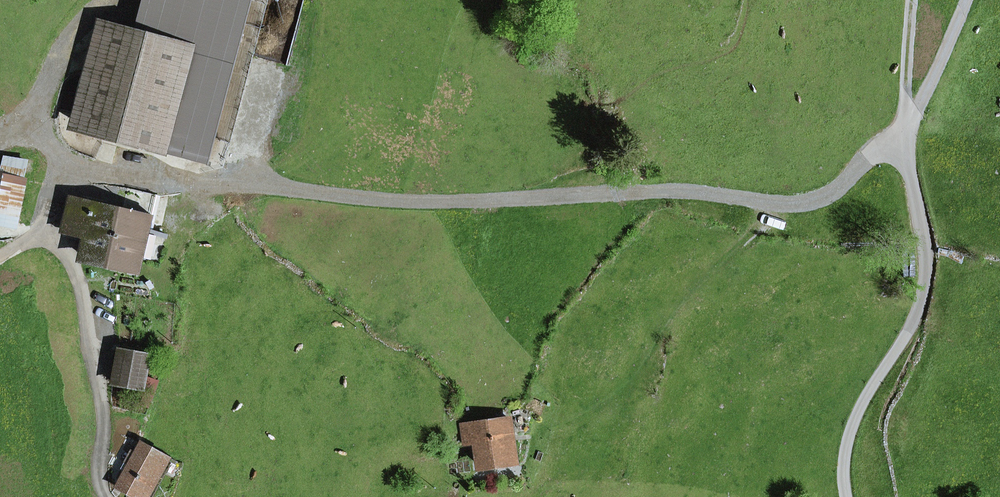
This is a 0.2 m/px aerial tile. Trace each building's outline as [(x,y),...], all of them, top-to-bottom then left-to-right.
[(204,159),(246,0),(146,0),(136,36),(106,28),(80,126),(204,159)] [(2,176),(23,179),(27,162),(6,158),(2,176)] [(15,222),(23,179),(2,176),(0,175),(0,219),(15,222)] [(132,268),(137,242),(144,244),(151,214),(71,195),(63,230),(87,236),(83,257),(132,268)] [(119,350),(113,383),(142,388),(148,356),(119,350)] [(476,443),(479,467),(514,462),(508,418),(462,424),(465,445),(476,443)] [(135,496),(145,496),(168,457),(140,442),(116,486),(135,496)]
